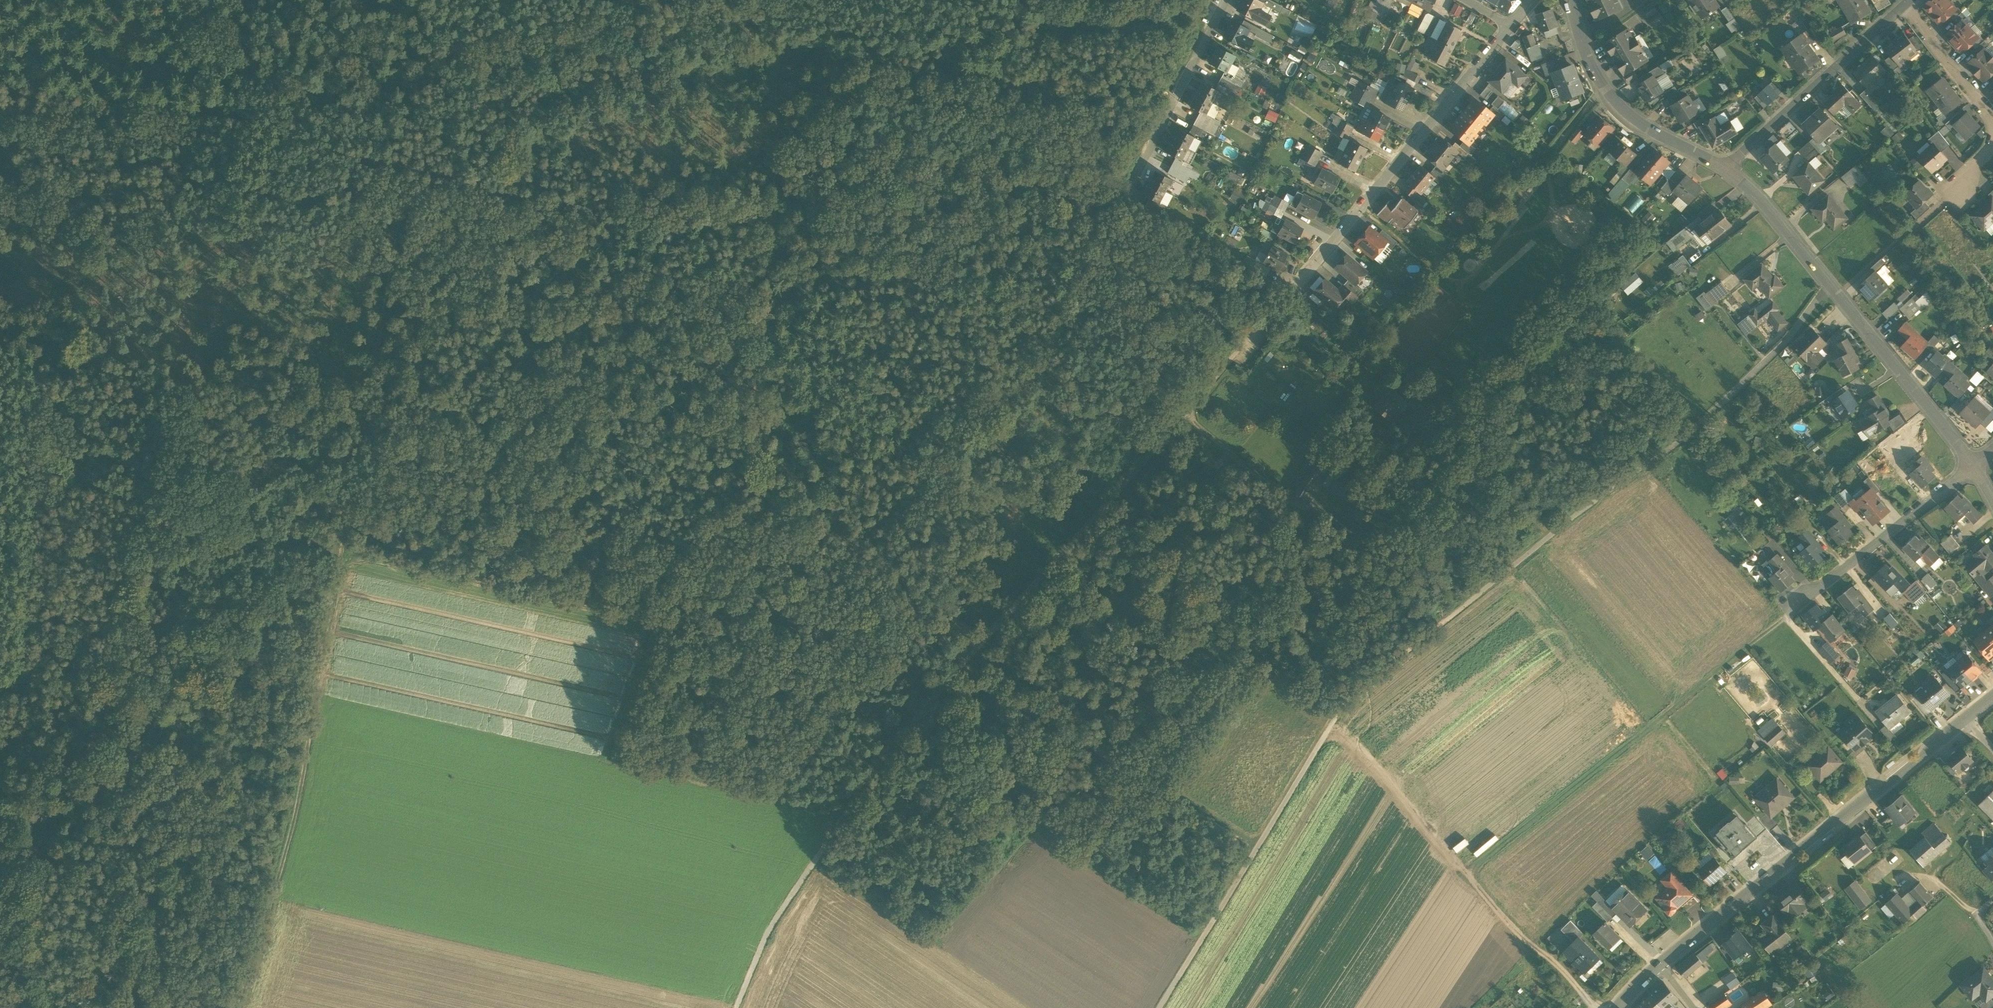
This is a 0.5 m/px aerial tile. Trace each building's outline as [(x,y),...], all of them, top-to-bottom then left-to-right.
[(1264,24),(1268,15),(1260,10),(1263,4),(1263,3),(1257,1),(1256,0),(1242,0),(1237,10),(1264,24)] [(1279,13),(1282,6),(1270,0),(1258,0),(1257,1),(1263,3),(1263,4),(1272,9),(1279,13)] [(1331,11),(1336,0),(1329,0),(1325,8),(1331,11)] [(1380,9),(1384,1),(1382,0),(1377,0),(1376,3),(1371,1),(1367,10),(1377,14),(1380,9)] [(1384,1),(1380,9),(1388,13),(1394,1),(1392,0),(1384,0),(1384,1)] [(1412,1),(1423,6),(1422,7),(1424,8),(1429,11),(1435,0),(1413,0),(1412,1)] [(1512,0),(1488,0),(1506,11),(1512,0)] [(1618,0),(1587,0),(1597,21),(1622,9),(1618,0)] [(1714,0),(1697,0),(1692,4),(1702,19),(1710,13),(1711,14),(1713,12),(1712,12),(1719,7),(1714,0)] [(1852,23),(1869,13),(1862,0),(1841,0),(1844,5),(1841,6),(1852,23)] [(1874,5),(1878,11),(1890,3),(1888,0),(1882,0),(1874,5)] [(1931,15),(1948,0),(1930,0),(1923,6),(1931,15)] [(1956,9),(1948,0),(1931,15),(1939,24),(1949,15),(1956,9)] [(1412,1),(1409,7),(1408,9),(1420,15),(1424,8),(1422,7),(1423,6),(1412,1)] [(1463,7),(1454,3),(1449,12),(1458,17),(1463,7)] [(1642,10),(1654,27),(1664,20),(1652,3),(1642,10)] [(1268,15),(1272,9),(1263,4),(1260,10),(1268,15)] [(1282,6),(1279,13),(1287,17),(1290,11),(1282,6)] [(1721,10),(1729,22),(1734,18),(1726,7),(1721,10)] [(1949,15),(1953,20),(1962,12),(1957,7),(1956,9),(1949,15)] [(1374,21),(1377,14),(1367,10),(1364,17),(1374,21)] [(1544,32),(1546,38),(1558,34),(1555,27),(1557,27),(1551,10),(1536,15),(1542,32),(1544,32)] [(1476,14),(1471,12),(1466,22),(1471,24),(1476,14)] [(1966,17),(1962,12),(1953,20),(1957,24),(1962,20),(1966,17)] [(1421,24),(1428,27),(1434,16),(1428,13),(1426,14),(1421,24)] [(1440,19),(1434,16),(1428,27),(1433,30),(1434,31),(1440,19)] [(1962,20),(1970,29),(1975,25),(1967,16),(1966,17),(1962,20)] [(1734,18),(1729,22),(1726,24),(1732,33),(1740,27),(1734,18)] [(1433,30),(1430,36),(1438,41),(1444,30),(1443,30),(1446,23),(1440,19),(1434,31),(1433,30)] [(1255,35),(1269,43),(1273,36),(1244,20),(1241,26),(1249,30),(1249,31),(1256,34),(1255,35)] [(1803,22),(1809,29),(1813,26),(1808,20),(1803,22)] [(1945,35),(1954,44),(1970,29),(1962,20),(1957,24),(1945,35)] [(1223,37),(1241,46),(1245,37),(1249,31),(1249,30),(1241,26),(1231,21),(1223,37)] [(1444,30),(1438,41),(1452,48),(1455,41),(1456,42),(1461,30),(1446,23),(1443,30),(1444,30)] [(1428,27),(1421,24),(1418,30),(1425,34),(1428,27)] [(1975,25),(1970,29),(1978,37),(1980,35),(1982,33),(1975,25)] [(1801,35),(1808,45),(1820,36),(1813,26),(1809,29),(1801,35)] [(1428,27),(1425,34),(1429,36),(1430,36),(1433,30),(1428,27)] [(1827,36),(1831,43),(1845,34),(1841,27),(1827,36)] [(1624,73),(1624,74),(1633,69),(1647,60),(1642,51),(1643,51),(1635,37),(1634,38),(1629,29),(1605,43),(1624,73)] [(1978,37),(1970,29),(1954,44),(1962,53),(1971,44),(1978,38),(1978,37)] [(1640,34),(1635,37),(1643,51),(1642,51),(1647,60),(1654,56),(1640,34)] [(1904,34),(1895,41),(1909,58),(1918,51),(1909,39),(1904,34)] [(1310,39),(1302,35),(1298,44),(1300,45),(1306,47),(1310,39)] [(1523,38),(1527,48),(1536,45),(1532,35),(1523,38)] [(1795,66),(1800,73),(1818,59),(1808,45),(1801,35),(1782,49),(1788,57),(1790,55),(1797,64),(1795,66)] [(1909,39),(1918,51),(1923,47),(1913,35),(1909,39)] [(1971,44),(1975,48),(1984,40),(1980,35),(1978,37),(1978,38),(1971,44)] [(1423,46),(1432,51),(1433,51),(1438,41),(1430,36),(1429,36),(1423,46)] [(1251,40),(1245,37),(1241,46),(1246,49),(1251,40)] [(1989,45),(1984,40),(1975,48),(1979,53),(1984,48),(1985,49),(1989,45)] [(1452,48),(1438,41),(1433,51),(1432,51),(1428,58),(1443,66),(1449,54),(1452,48)] [(1511,47),(1515,50),(1519,45),(1515,41),(1511,47)] [(1899,66),(1909,58),(1895,41),(1886,48),(1891,55),(1899,66)] [(1527,48),(1532,61),(1543,57),(1539,44),(1536,45),(1527,48)] [(1306,47),(1300,45),(1298,49),(1306,53),(1308,48),(1306,47)] [(1721,59),(1727,55),(1721,45),(1714,49),(1719,60),(1721,59)] [(1992,57),(1992,50),(1989,45),(1985,49),(1992,57)] [(1224,71),(1233,76),(1234,76),(1238,67),(1231,63),(1235,57),(1217,47),(1209,63),(1224,71)] [(1972,71),(1974,74),(1992,57),(1985,49),(1984,48),(1979,53),(1968,64),(1974,70),(1972,71)] [(1302,55),(1292,50),(1287,57),(1297,63),(1302,55)] [(1310,52),(1305,60),(1312,64),(1316,56),(1310,52)] [(1727,55),(1721,59),(1723,64),(1731,60),(1728,54),(1727,55)] [(1788,57),(1795,66),(1797,64),(1790,55),(1788,57)] [(1884,61),(1892,71),(1899,66),(1891,55),(1884,61)] [(1853,73),(1867,88),(1885,71),(1872,57),(1853,73)] [(1992,57),(1974,74),(1976,76),(1978,75),(1984,81),(1992,73),(1992,58),(1992,57)] [(1541,64),(1546,76),(1553,74),(1553,73),(1561,70),(1556,58),(1541,64)] [(1488,81),(1502,93),(1512,81),(1513,80),(1519,86),(1527,76),(1506,59),(1488,81)] [(1403,76),(1406,77),(1409,70),(1414,73),(1418,64),(1411,60),(1404,74),(1403,76)] [(1665,73),(1666,72),(1673,68),(1669,60),(1660,65),(1665,73)] [(1309,66),(1303,62),(1300,67),(1306,71),(1309,66)] [(1395,72),(1404,74),(1406,65),(1397,63),(1395,72)] [(1640,77),(1643,82),(1652,76),(1654,79),(1665,73),(1660,65),(1640,77)] [(1577,97),(1576,94),(1582,92),(1573,66),(1561,70),(1553,73),(1553,74),(1558,87),(1561,95),(1563,99),(1569,97),(1570,100),(1577,97)] [(1245,70),(1238,67),(1234,76),(1240,79),(1245,70)] [(1622,74),(1628,84),(1638,78),(1633,69),(1624,74),(1624,73),(1622,74)] [(1406,77),(1408,78),(1417,83),(1420,76),(1414,73),(1409,70),(1406,77)] [(1224,71),(1221,76),(1241,87),(1244,81),(1240,79),(1234,76),(1233,76),(1224,71)] [(1666,72),(1665,73),(1654,79),(1662,91),(1673,84),(1666,72)] [(1237,94),(1241,87),(1221,76),(1217,84),(1237,94)] [(1385,88),(1393,92),(1398,80),(1396,79),(1395,78),(1396,77),(1394,77),(1394,78),(1391,76),(1387,83),(1385,88)] [(1637,85),(1646,101),(1662,91),(1654,79),(1652,76),(1643,82),(1637,85)] [(1348,82),(1356,87),(1359,81),(1351,77),(1348,82)] [(1378,78),(1376,83),(1385,88),(1387,83),(1378,78)] [(1433,91),(1417,83),(1408,78),(1405,83),(1414,88),(1413,88),(1429,96),(1430,97),(1433,91)] [(1944,112),(1950,107),(1959,100),(1943,79),(1928,90),(1944,112)] [(1405,83),(1398,80),(1393,92),(1392,92),(1408,100),(1413,88),(1414,88),(1405,83)] [(1755,97),(1765,107),(1783,90),(1774,80),(1755,97)] [(1356,87),(1353,93),(1369,101),(1373,103),(1376,97),(1379,91),(1373,88),(1369,86),(1359,81),(1356,87)] [(1512,81),(1502,93),(1509,98),(1518,87),(1512,81)] [(1196,95),(1211,103),(1218,91),(1214,89),(1202,83),(1196,95)] [(1376,83),(1373,88),(1379,91),(1376,97),(1379,99),(1384,90),(1391,94),(1392,92),(1393,92),(1385,88),(1376,83)] [(1846,103),(1854,112),(1861,106),(1853,97),(1854,96),(1842,83),(1836,88),(1838,90),(1828,99),(1838,111),(1844,105),(1846,103)] [(1217,84),(1214,89),(1218,91),(1231,98),(1234,100),(1237,94),(1217,84)] [(1265,90),(1266,88),(1259,84),(1254,92),(1266,98),(1269,92),(1265,90)] [(1480,95),(1491,104),(1498,95),(1487,86),(1480,95)] [(1665,92),(1668,98),(1678,91),(1675,86),(1665,92)] [(1347,91),(1340,87),(1336,93),(1344,97),(1347,91)] [(1561,95),(1558,87),(1551,90),(1554,97),(1561,95)] [(1666,98),(1671,106),(1688,95),(1684,88),(1678,91),(1668,98),(1666,98)] [(1379,99),(1387,103),(1391,94),(1384,90),(1379,99)] [(1860,94),(1875,111),(1880,106),(1865,90),(1860,94)] [(1231,98),(1218,91),(1211,103),(1219,107),(1225,110),(1231,98)] [(1392,92),(1391,94),(1387,103),(1402,111),(1408,100),(1392,92)] [(1366,106),(1369,101),(1353,93),(1350,99),(1365,106),(1366,107),(1366,106)] [(1200,112),(1205,114),(1211,103),(1196,95),(1190,106),(1200,112)] [(1493,105),(1497,109),(1504,100),(1498,95),(1491,104),(1493,105)] [(1671,106),(1681,123),(1698,113),(1691,103),(1692,102),(1688,95),(1671,106)] [(1692,102),(1691,103),(1698,113),(1706,108),(1699,97),(1692,102)] [(1474,99),(1462,114),(1481,130),(1493,116),(1493,115),(1488,111),(1474,99)] [(1823,103),(1834,115),(1838,111),(1828,99),(1823,103)] [(1950,107),(1952,110),(1961,103),(1959,100),(1950,107)] [(1219,107),(1211,103),(1205,114),(1213,119),(1214,118),(1219,107)] [(1846,103),(1844,105),(1852,114),(1854,112),(1846,103)] [(1493,116),(1498,120),(1503,114),(1497,109),(1493,105),(1488,111),(1493,115),(1493,116)] [(1360,117),(1362,119),(1368,121),(1374,110),(1366,106),(1366,107),(1365,106),(1360,117)] [(1945,124),(1950,120),(1956,115),(1952,110),(1950,107),(1944,112),(1936,118),(1943,126),(1945,124)] [(1276,122),(1279,113),(1269,109),(1265,117),(1276,122)] [(1815,137),(1820,142),(1837,127),(1821,109),(1804,124),(1815,137)] [(1374,110),(1368,121),(1383,129),(1389,118),(1374,110)] [(1724,111),(1715,117),(1719,123),(1721,122),(1723,126),(1730,121),(1724,111)] [(1193,125),(1206,132),(1213,135),(1220,122),(1214,118),(1213,119),(1205,114),(1200,112),(1193,125)] [(1959,112),(1956,115),(1950,120),(1954,125),(1963,117),(1959,112)] [(1954,125),(1966,138),(1979,127),(1966,113),(1963,117),(1954,125)] [(1469,144),(1481,130),(1462,114),(1450,128),(1464,140),(1469,144)] [(1530,121),(1523,115),(1516,123),(1524,129),(1530,121)] [(1694,123),(1697,128),(1700,126),(1708,121),(1705,116),(1694,123)] [(1592,141),(1598,147),(1614,129),(1600,117),(1584,135),(1592,141)] [(1700,126),(1712,147),(1737,132),(1730,121),(1723,126),(1721,122),(1719,123),(1715,117),(1708,121),(1700,126)] [(1737,117),(1730,121),(1737,132),(1744,128),(1737,117)] [(1362,133),(1368,121),(1362,119),(1357,130),(1362,133)] [(1339,120),(1336,126),(1350,133),(1353,127),(1339,120)] [(1945,124),(1950,129),(1954,125),(1950,120),(1945,124)] [(1377,141),(1383,129),(1368,121),(1362,133),(1377,141)] [(1203,138),(1206,132),(1193,125),(1190,131),(1203,138)] [(1350,133),(1336,126),(1333,132),(1344,138),(1347,139),(1350,133)] [(1570,139),(1575,143),(1583,133),(1578,128),(1570,139)] [(1178,129),(1172,140),(1187,149),(1187,148),(1193,137),(1178,129)] [(1933,145),(1940,153),(1949,145),(1938,131),(1928,140),(1933,145)] [(1762,145),(1768,152),(1775,146),(1780,142),(1773,135),(1762,145)] [(1193,137),(1187,148),(1195,153),(1196,153),(1202,141),(1193,137)] [(1439,137),(1432,146),(1450,161),(1457,152),(1451,147),(1439,137)] [(1815,137),(1810,142),(1816,148),(1820,154),(1826,149),(1820,142),(1815,137)] [(1339,149),(1345,152),(1351,141),(1347,139),(1344,138),(1339,149)] [(1181,160),(1187,149),(1172,140),(1165,152),(1176,158),(1181,160)] [(1464,140),(1459,146),(1469,154),(1470,154),(1475,148),(1469,144),(1464,140)] [(1625,163),(1626,164),(1628,162),(1635,153),(1620,140),(1611,151),(1619,158),(1625,163)] [(1351,141),(1345,152),(1361,160),(1367,148),(1351,141)] [(1598,147),(1592,141),(1588,146),(1594,151),(1598,147)] [(1465,159),(1469,154),(1459,146),(1455,142),(1451,147),(1457,152),(1465,159)] [(1799,151),(1805,157),(1816,148),(1810,142),(1799,151)] [(1307,145),(1304,152),(1318,159),(1322,152),(1307,145)] [(1919,157),(1931,171),(1936,167),(1936,168),(1942,163),(1941,162),(1946,159),(1940,153),(1933,145),(1919,157)] [(1443,169),(1450,161),(1432,146),(1424,155),(1436,165),(1442,170),(1443,169)] [(1761,158),(1774,172),(1787,160),(1775,146),(1768,152),(1761,158)] [(1948,146),(1944,150),(1951,158),(1949,160),(1956,169),(1964,163),(1956,153),(1952,157),(1949,154),(1952,151),(1948,146)] [(1189,165),(1195,153),(1187,148),(1187,149),(1181,160),(1189,165)] [(1332,160),(1339,164),(1345,152),(1339,149),(1338,148),(1332,160)] [(1820,154),(1816,148),(1805,157),(1810,163),(1820,154)] [(1612,166),(1619,158),(1611,151),(1604,159),(1612,166)] [(1641,177),(1650,184),(1660,172),(1667,165),(1668,163),(1653,151),(1636,172),(1635,172),(1638,174),(1641,177)] [(1314,166),(1318,159),(1304,152),(1300,158),(1314,166)] [(1355,171),(1361,160),(1345,152),(1339,164),(1355,171)] [(1476,160),(1470,154),(1469,154),(1465,159),(1472,165),(1476,160)] [(1176,158),(1174,161),(1187,168),(1189,165),(1181,160),(1176,158)] [(1311,171),(1314,166),(1300,158),(1297,164),(1311,171)] [(1520,162),(1518,160),(1514,158),(1511,164),(1518,167),(1520,162)] [(1174,161),(1171,167),(1189,176),(1194,179),(1197,173),(1187,168),(1174,161)] [(1617,174),(1622,178),(1631,168),(1633,166),(1628,162),(1626,164),(1625,163),(1617,174)] [(1583,165),(1576,164),(1575,172),(1582,173),(1583,165)] [(1793,177),(1808,195),(1823,181),(1808,164),(1793,177)] [(1436,165),(1433,169),(1442,177),(1446,172),(1443,169),(1442,170),(1436,165)] [(1675,172),(1667,165),(1660,172),(1664,175),(1668,179),(1675,172)] [(1841,178),(1850,188),(1864,177),(1855,166),(1841,178)] [(1186,183),(1189,176),(1171,167),(1168,173),(1186,183)] [(1415,189),(1421,194),(1422,192),(1432,180),(1434,178),(1429,174),(1420,167),(1407,182),(1411,185),(1415,189)] [(1629,185),(1634,179),(1638,174),(1635,172),(1636,172),(1631,168),(1622,178),(1629,185)] [(1324,189),(1332,193),(1340,178),(1322,169),(1314,183),(1325,188),(1324,189)] [(1438,182),(1442,177),(1433,169),(1429,174),(1434,178),(1438,182)] [(1156,171),(1149,183),(1165,191),(1171,179),(1156,171)] [(1228,182),(1234,185),(1239,176),(1233,173),(1228,182)] [(1615,186),(1622,178),(1617,174),(1610,181),(1615,186)] [(1661,187),(1668,179),(1664,175),(1657,183),(1661,187)] [(1680,195),(1689,203),(1701,189),(1687,176),(1678,186),(1674,191),(1679,196),(1680,195)] [(1622,178),(1615,186),(1606,196),(1614,203),(1630,185),(1629,185),(1622,178)] [(1661,188),(1670,196),(1674,191),(1678,186),(1669,179),(1661,188)] [(1432,180),(1422,192),(1427,195),(1437,184),(1432,180)] [(1917,208),(1924,201),(1931,195),(1919,181),(1911,188),(1908,188),(1905,190),(1905,194),(1904,194),(1917,208)] [(1159,203),(1165,191),(1149,183),(1143,195),(1159,203)] [(1415,189),(1411,185),(1405,192),(1410,196),(1414,191),(1415,189)] [(1234,188),(1230,197),(1241,202),(1245,194),(1234,188)] [(1707,202),(1711,199),(1705,190),(1696,196),(1701,202),(1705,199),(1707,202)] [(1296,209),(1296,208),(1303,194),(1297,191),(1290,205),(1296,209)] [(1410,196),(1422,206),(1426,201),(1414,191),(1410,196)] [(1665,199),(1658,193),(1655,196),(1662,202),(1665,199)] [(1321,204),(1303,194),(1296,208),(1307,214),(1306,215),(1313,218),(1321,204)] [(1270,204),(1284,212),(1289,203),(1274,195),(1270,204)] [(1483,195),(1475,199),(1479,207),(1487,204),(1483,195)] [(1680,195),(1679,196),(1672,204),(1681,212),(1689,203),(1680,195)] [(1824,217),(1834,229),(1841,223),(1840,221),(1845,217),(1828,196),(1812,210),(1820,220),(1824,217)] [(1984,229),(1992,221),(1992,199),(1992,198),(1991,198),(1972,216),(1984,229)] [(1401,199),(1399,201),(1402,204),(1402,205),(1405,207),(1408,204),(1401,199)] [(1418,212),(1408,204),(1405,207),(1402,205),(1402,204),(1399,201),(1395,205),(1389,200),(1384,206),(1395,215),(1392,218),(1405,228),(1407,225),(1408,226),(1410,226),(1412,224),(1412,222),(1411,221),(1418,212)] [(1144,207),(1155,213),(1158,207),(1148,201),(1144,207)] [(1261,208),(1266,211),(1266,210),(1270,204),(1265,201),(1261,208)] [(1911,213),(1917,220),(1930,208),(1924,201),(1917,208),(1911,213)] [(1281,218),(1284,212),(1270,204),(1266,210),(1272,213),(1281,218)] [(1377,215),(1388,224),(1392,218),(1395,215),(1384,206),(1377,215)] [(1697,227),(1703,234),(1701,236),(1707,243),(1731,225),(1719,210),(1703,222),(1697,227)] [(1656,218),(1649,211),(1641,220),(1647,226),(1656,218)] [(1687,226),(1692,231),(1697,227),(1703,222),(1699,217),(1687,226)] [(1285,220),(1281,228),(1278,234),(1288,239),(1288,240),(1295,244),(1303,229),(1285,220)] [(1984,229),(1990,236),(1992,234),(1992,221),(1984,229)] [(1277,234),(1278,234),(1281,228),(1274,225),(1271,231),(1277,234)] [(1666,243),(1674,252),(1689,239),(1694,236),(1691,232),(1692,231),(1687,226),(1672,238),(1666,243)] [(1356,243),(1373,258),(1379,250),(1386,242),(1386,241),(1378,235),(1369,227),(1362,236),(1360,236),(1357,240),(1357,242),(1356,243)] [(1702,247),(1707,243),(1701,236),(1703,234),(1697,227),(1692,231),(1691,232),(1694,236),(1701,244),(1702,247)] [(1386,246),(1390,250),(1396,242),(1381,230),(1378,235),(1386,241),(1386,242),(1388,244),(1386,246)] [(1694,236),(1689,239),(1696,248),(1701,244),(1694,236)] [(1461,246),(1454,243),(1451,249),(1458,253),(1461,246)] [(1271,268),(1278,272),(1287,255),(1271,247),(1267,255),(1263,262),(1272,266),(1271,268)] [(1379,250),(1373,258),(1381,264),(1387,256),(1379,250)] [(1262,264),(1263,262),(1267,255),(1260,251),(1255,260),(1257,261),(1262,264)] [(1348,279),(1354,284),(1366,271),(1347,254),(1335,268),(1348,279)] [(1674,272),(1677,276),(1691,266),(1683,255),(1669,266),(1674,273),(1674,272)] [(1241,266),(1251,272),(1257,261),(1255,260),(1247,256),(1241,266)] [(1868,270),(1873,275),(1875,272),(1876,273),(1886,264),(1881,259),(1868,270)] [(1758,283),(1769,298),(1783,287),(1775,276),(1772,278),(1762,265),(1744,279),(1751,288),(1758,283)] [(1698,269),(1690,268),(1689,275),(1697,276),(1698,269)] [(1356,286),(1356,285),(1367,272),(1366,271),(1354,284),(1356,286)] [(1865,293),(1871,301),(1888,286),(1876,273),(1875,272),(1873,275),(1859,287),(1864,294),(1865,293)] [(1644,282),(1636,273),(1620,286),(1629,295),(1644,282)] [(1405,289),(1411,284),(1403,275),(1398,279),(1405,289)] [(1310,288),(1314,291),(1324,280),(1320,276),(1310,288)] [(1325,279),(1324,280),(1314,291),(1313,292),(1323,300),(1333,309),(1334,310),(1335,310),(1333,308),(1343,297),(1345,298),(1345,297),(1338,291),(1325,279)] [(1354,284),(1348,279),(1343,285),(1357,297),(1363,291),(1356,285),(1356,286),(1354,284)] [(1706,293),(1714,304),(1729,292),(1721,282),(1706,293)] [(1343,285),(1338,291),(1345,297),(1348,300),(1352,303),(1358,297),(1357,297),(1343,285)] [(1653,293),(1648,287),(1643,292),(1648,297),(1653,293)] [(1714,304),(1706,293),(1705,291),(1696,298),(1706,310),(1714,304)] [(1916,300),(1923,308),(1934,298),(1928,291),(1916,300)] [(1333,308),(1335,310),(1338,312),(1348,300),(1345,297),(1345,298),(1343,297),(1333,308)] [(1318,306),(1331,318),(1336,312),(1334,310),(1333,309),(1323,300),(1318,306)] [(1757,327),(1768,318),(1777,311),(1779,309),(1773,302),(1757,315),(1753,311),(1747,315),(1749,317),(1757,326),(1757,327)] [(1905,304),(1894,314),(1903,323),(1913,314),(1905,304)] [(1885,322),(1894,314),(1890,309),(1881,318),(1885,322)] [(1705,317),(1701,310),(1695,315),(1699,321),(1705,317)] [(1787,323),(1777,311),(1768,318),(1778,331),(1787,323)] [(1367,324),(1376,326),(1378,317),(1368,315),(1367,324)] [(1757,326),(1749,317),(1747,318),(1754,328),(1757,326)] [(1739,325),(1746,334),(1754,328),(1747,318),(1739,325)] [(1902,347),(1915,359),(1926,346),(1918,339),(1919,337),(1905,324),(1898,331),(1905,336),(1906,335),(1910,338),(1908,340),(1902,347)] [(1807,361),(1814,368),(1822,359),(1816,353),(1826,343),(1813,329),(1794,348),(1807,361)] [(1838,343),(1841,348),(1848,344),(1846,339),(1838,343)] [(1835,360),(1843,376),(1858,369),(1852,359),(1855,357),(1848,344),(1841,348),(1842,351),(1844,350),(1846,354),(1845,355),(1835,360)] [(1990,347),(1983,354),(1989,360),(1991,358),(1992,360),(1992,350),(1990,347)] [(1924,367),(1935,376),(1942,369),(1948,362),(1950,360),(1944,355),(1943,357),(1938,352),(1924,367)] [(1942,369),(1946,372),(1952,365),(1948,362),(1942,369)] [(1945,385),(1959,397),(1970,385),(1961,377),(1963,375),(1952,365),(1946,372),(1948,374),(1950,372),(1953,375),(1952,377),(1945,385)] [(1827,398),(1832,406),(1834,405),(1832,402),(1845,393),(1841,388),(1827,398)] [(1834,405),(1843,417),(1854,410),(1853,408),(1855,402),(1847,391),(1845,393),(1832,402),(1834,405)] [(1415,401),(1422,408),(1426,403),(1416,394),(1412,399),(1415,401)] [(1865,430),(1870,437),(1871,436),(1871,437),(1888,426),(1892,424),(1888,419),(1891,417),(1877,395),(1869,400),(1873,407),(1864,412),(1867,417),(1861,421),(1866,429),(1865,430)] [(1961,413),(1976,426),(1980,422),(1989,412),(1988,412),(1974,399),(1961,413)] [(1834,405),(1832,406),(1841,419),(1843,417),(1834,405)] [(1986,427),(1992,420),(1992,413),(1990,410),(1988,412),(1989,412),(1980,422),(1986,427)] [(1888,426),(1893,433),(1907,422),(1900,411),(1891,417),(1888,419),(1892,424),(1888,426)] [(1909,421),(1907,422),(1912,429),(1906,433),(1910,438),(1917,432),(1909,421)] [(1905,431),(1906,433),(1912,429),(1907,422),(1893,433),(1897,438),(1905,431)] [(1917,447),(1910,438),(1906,433),(1905,431),(1897,438),(1887,446),(1899,462),(1917,447)] [(1917,461),(1919,463),(1924,459),(1920,454),(1913,460),(1915,463),(1917,461)] [(1880,468),(1886,464),(1880,455),(1874,458),(1880,468)] [(1930,466),(1924,459),(1919,463),(1920,465),(1918,467),(1911,473),(1922,487),(1935,477),(1928,468),(1930,466)] [(1871,489),(1875,494),(1880,490),(1869,477),(1864,481),(1871,490),(1871,489)] [(1854,498),(1857,501),(1863,496),(1857,489),(1851,494),(1854,498)] [(1871,490),(1863,496),(1857,501),(1856,502),(1861,508),(1873,523),(1889,511),(1875,494),(1871,489),(1871,490)] [(1842,508),(1849,503),(1848,502),(1840,492),(1833,497),(1842,508)] [(1355,493),(1349,501),(1352,503),(1358,495),(1355,493)] [(1969,516),(1975,522),(1981,516),(1967,502),(1965,504),(1957,496),(1946,507),(1958,520),(1966,513),(1967,512),(1970,515),(1969,516)] [(1854,498),(1848,502),(1849,503),(1856,512),(1861,508),(1856,502),(1857,501),(1854,498)] [(1828,530),(1840,544),(1853,533),(1845,525),(1848,523),(1835,507),(1828,513),(1833,519),(1835,518),(1838,521),(1836,523),(1828,530)] [(1728,517),(1733,523),(1744,514),(1739,508),(1728,517)] [(1800,553),(1812,567),(1824,557),(1817,548),(1820,546),(1807,530),(1800,536),(1808,546),(1800,553)] [(1941,543),(1949,553),(1959,545),(1951,535),(1941,543)] [(1927,557),(1933,563),(1939,557),(1925,542),(1923,544),(1915,536),(1903,548),(1916,561),(1921,556),(1925,552),(1928,555),(1927,557)] [(1971,550),(1974,555),(1984,547),(1980,542),(1971,550)] [(1974,576),(1984,567),(1987,570),(1988,570),(1992,565),(1992,554),(1986,545),(1984,547),(1974,555),(1977,558),(1967,567),(1974,576)] [(1925,552),(1921,556),(1931,565),(1933,563),(1927,557),(1928,555),(1925,552)] [(1770,578),(1781,592),(1794,581),(1787,573),(1789,571),(1777,555),(1770,561),(1778,571),(1770,578)] [(1903,592),(1910,586),(1895,570),(1893,572),(1885,564),(1873,576),(1892,595),(1899,588),(1902,592),(1903,592)] [(1988,570),(1987,570),(1984,567),(1974,576),(1991,597),(1992,595),(1992,576),(1988,570)] [(1923,579),(1931,588),(1936,583),(1928,574),(1923,579)] [(1910,586),(1903,592),(1913,604),(1926,592),(1916,580),(1910,586)] [(1858,606),(1866,616),(1874,610),(1860,594),(1858,596),(1851,587),(1838,598),(1850,613),(1858,606)] [(1814,630),(1820,625),(1830,618),(1825,612),(1823,614),(1816,605),(1803,615),(1814,630)] [(1884,618),(1892,628),(1898,623),(1890,613),(1884,618)] [(1832,616),(1830,618),(1820,625),(1831,640),(1836,636),(1836,637),(1843,631),(1832,616)] [(1985,632),(1974,641),(1988,658),(1991,658),(1992,656),(1992,641),(1985,632)] [(1819,650),(1831,663),(1839,656),(1827,642),(1819,650)] [(1966,654),(1957,662),(1972,679),(1981,672),(1966,654)] [(1944,665),(1948,670),(1957,662),(1953,657),(1944,665)] [(1972,679),(1957,662),(1948,670),(1962,687),(1972,679)] [(1980,665),(1987,675),(1992,671),(1984,662),(1980,665)] [(1848,665),(1844,673),(1852,677),(1857,669),(1848,665)] [(1917,694),(1930,710),(1931,709),(1930,708),(1939,701),(1940,703),(1949,695),(1936,679),(1935,679),(1937,681),(1931,686),(1929,684),(1917,694)] [(1911,699),(1928,719),(1934,713),(1931,709),(1930,710),(1917,694),(1911,699)] [(1885,725),(1888,728),(1889,728),(1910,711),(1897,696),(1876,713),(1885,725)] [(1843,721),(1847,726),(1850,726),(1859,719),(1854,712),(1843,721)] [(1758,729),(1762,734),(1776,722),(1772,718),(1758,729)] [(1847,740),(1855,749),(1861,744),(1862,745),(1867,741),(1866,739),(1872,734),(1859,719),(1850,726),(1847,726),(1840,732),(1847,740)] [(1762,734),(1765,738),(1779,726),(1776,722),(1762,734)] [(1880,729),(1890,740),(1895,736),(1889,728),(1888,728),(1885,725),(1880,729)] [(1784,731),(1779,726),(1765,738),(1770,743),(1784,731)] [(1842,745),(1854,758),(1865,748),(1862,745),(1861,744),(1855,749),(1847,740),(1842,745)] [(1808,766),(1820,780),(1841,762),(1828,747),(1808,766)] [(1956,769),(1959,773),(1963,769),(1964,770),(1967,770),(1969,768),(1969,765),(1968,764),(1973,761),(1961,747),(1947,759),(1956,769),(1955,769),(1956,770),(1956,769)] [(1766,812),(1771,817),(1781,808),(1780,807),(1792,796),(1776,778),(1764,788),(1767,792),(1757,801),(1766,812)] [(1805,783),(1817,797),(1823,792),(1811,778),(1805,783)] [(1754,798),(1757,801),(1767,792),(1764,788),(1754,798)] [(1992,819),(1992,790),(1979,805),(1992,819)] [(1893,816),(1900,825),(1908,819),(1910,821),(1916,817),(1913,814),(1915,813),(1901,796),(1886,809),(1892,817),(1893,816)] [(1710,831),(1714,836),(1722,829),(1721,829),(1729,821),(1730,822),(1738,816),(1734,811),(1710,831)] [(1759,819),(1770,831),(1777,824),(1771,817),(1766,812),(1759,819)] [(1722,829),(1714,836),(1721,844),(1720,844),(1723,847),(1733,858),(1743,849),(1742,848),(1746,844),(1747,846),(1757,837),(1748,826),(1745,823),(1744,823),(1738,816),(1730,822),(1729,821),(1721,829),(1722,829)] [(1757,818),(1748,826),(1757,837),(1766,829),(1757,818)] [(1921,835),(1924,838),(1925,838),(1938,854),(1950,844),(1934,824),(1921,835)] [(1860,838),(1871,851),(1877,847),(1866,833),(1860,838)] [(1848,853),(1853,860),(1859,856),(1861,859),(1871,851),(1860,838),(1853,843),(1852,841),(1844,848),(1848,853)] [(1910,851),(1923,867),(1927,863),(1938,854),(1925,838),(1924,838),(1910,851)] [(1733,858),(1723,847),(1717,852),(1719,853),(1727,863),(1733,858)] [(1701,869),(1714,857),(1709,851),(1695,863),(1701,869)] [(1714,857),(1723,868),(1728,864),(1727,863),(1719,853),(1714,857)] [(1849,869),(1856,863),(1853,860),(1848,853),(1841,859),(1849,869)] [(1985,862),(1988,866),(1992,872),(1992,855),(1985,862)] [(1699,871),(1711,885),(1717,879),(1721,875),(1726,871),(1723,868),(1714,857),(1701,869),(1699,871)] [(1733,869),(1728,864),(1723,868),(1726,871),(1728,873),(1733,869)] [(1991,881),(1992,880),(1992,872),(1988,866),(1982,871),(1991,881)] [(1665,910),(1669,914),(1672,914),(1676,911),(1677,907),(1691,894),(1672,872),(1663,879),(1669,887),(1657,898),(1666,908),(1665,910)] [(1796,886),(1803,895),(1810,890),(1802,881),(1796,886)] [(1870,901),(1855,882),(1846,889),(1861,908),(1870,901)] [(1909,892),(1918,902),(1922,907),(1922,906),(1932,897),(1920,883),(1909,892)] [(1777,901),(1791,918),(1800,911),(1798,908),(1808,900),(1803,895),(1796,886),(1777,901)] [(1617,912),(1630,925),(1647,909),(1627,889),(1611,905),(1617,912)] [(1591,895),(1597,901),(1602,896),(1596,890),(1591,895)] [(1896,895),(1887,904),(1895,913),(1903,923),(1913,914),(1909,909),(1896,895)] [(1597,901),(1603,907),(1612,916),(1617,912),(1611,905),(1602,896),(1597,901)] [(1603,907),(1597,901),(1592,905),(1599,911),(1603,907)] [(1918,902),(1909,909),(1913,914),(1916,918),(1926,910),(1922,906),(1922,907),(1918,902)] [(1895,913),(1887,904),(1882,908),(1890,918),(1895,913)] [(1608,921),(1612,916),(1603,907),(1599,911),(1608,921)] [(1773,916),(1783,929),(1788,925),(1778,913),(1773,916)] [(1763,943),(1771,953),(1791,939),(1783,929),(1773,916),(1762,925),(1769,934),(1772,937),(1763,943)] [(1561,929),(1565,934),(1575,924),(1570,920),(1561,929)] [(1595,933),(1608,947),(1620,935),(1606,921),(1604,923),(1605,924),(1595,933)] [(1565,934),(1574,942),(1579,938),(1584,933),(1575,924),(1565,934)] [(1740,954),(1741,957),(1746,953),(1747,954),(1749,953),(1748,952),(1752,948),(1739,931),(1732,936),(1731,934),(1726,938),(1728,940),(1727,941),(1731,947),(1733,946),(1740,954)] [(1772,937),(1769,934),(1761,940),(1763,943),(1772,937)] [(1584,971),(1590,965),(1598,957),(1579,938),(1574,942),(1564,952),(1584,971)] [(1727,941),(1724,944),(1735,958),(1740,954),(1733,946),(1731,947),(1727,941)] [(1709,943),(1696,955),(1702,963),(1708,958),(1707,955),(1714,949),(1709,943)] [(1730,962),(1735,958),(1724,944),(1719,947),(1730,962)] [(1676,969),(1684,978),(1702,963),(1696,955),(1695,954),(1676,969)] [(1602,961),(1598,957),(1590,965),(1591,966),(1596,967),(1602,961)] [(1985,1002),(1990,998),(1992,996),(1992,981),(1990,977),(1989,978),(1982,969),(1961,985),(1969,995),(1976,989),(1985,1001),(1985,1002)] [(1724,978),(1727,984),(1735,978),(1732,973),(1724,978)] [(1739,983),(1735,978),(1727,984),(1731,989),(1739,983)] [(1649,995),(1662,1007),(1669,1007),(1672,1005),(1679,999),(1663,982),(1649,995)] [(1771,1003),(1763,992),(1742,1006),(1743,1007),(1765,1007),(1771,1003)] [(1711,1007),(1725,1007),(1730,1004),(1723,994),(1709,1004),(1711,1007)] [(1649,995),(1635,1007),(1636,1007),(1662,1007),(1649,995)] [(1981,1007),(1991,1007),(1992,1006),(1992,1003),(1990,998),(1985,1002),(1985,1001),(1979,1005),(1981,1007)]
